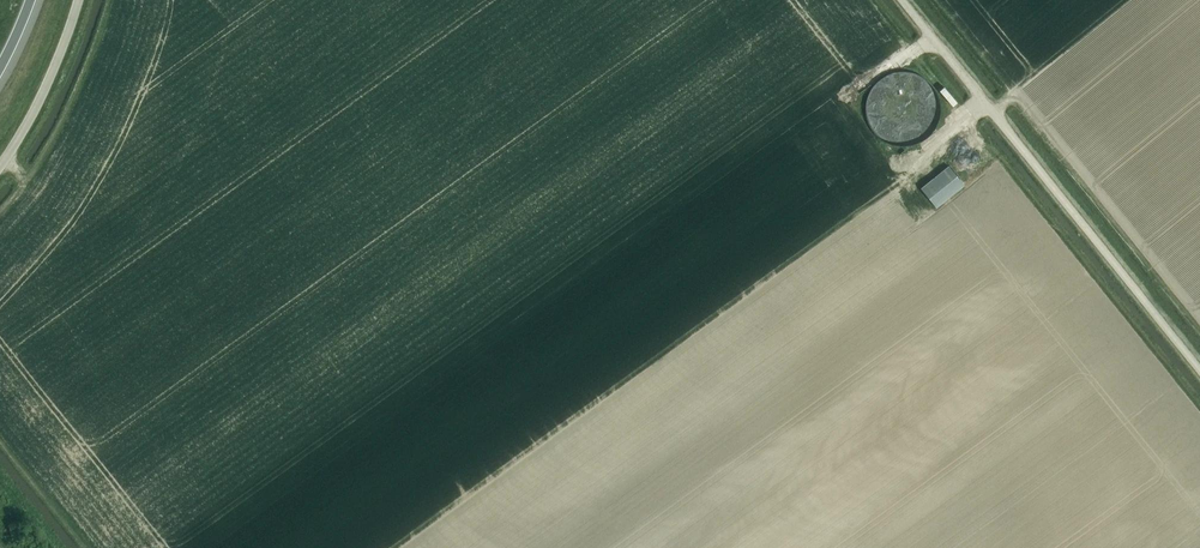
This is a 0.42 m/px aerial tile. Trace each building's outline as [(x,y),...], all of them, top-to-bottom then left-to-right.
[(889,81),(903,126),(931,117),(922,88),(919,89),(914,73),(889,81)] [(936,207),(964,184),(949,165),(921,188),(936,207)]
